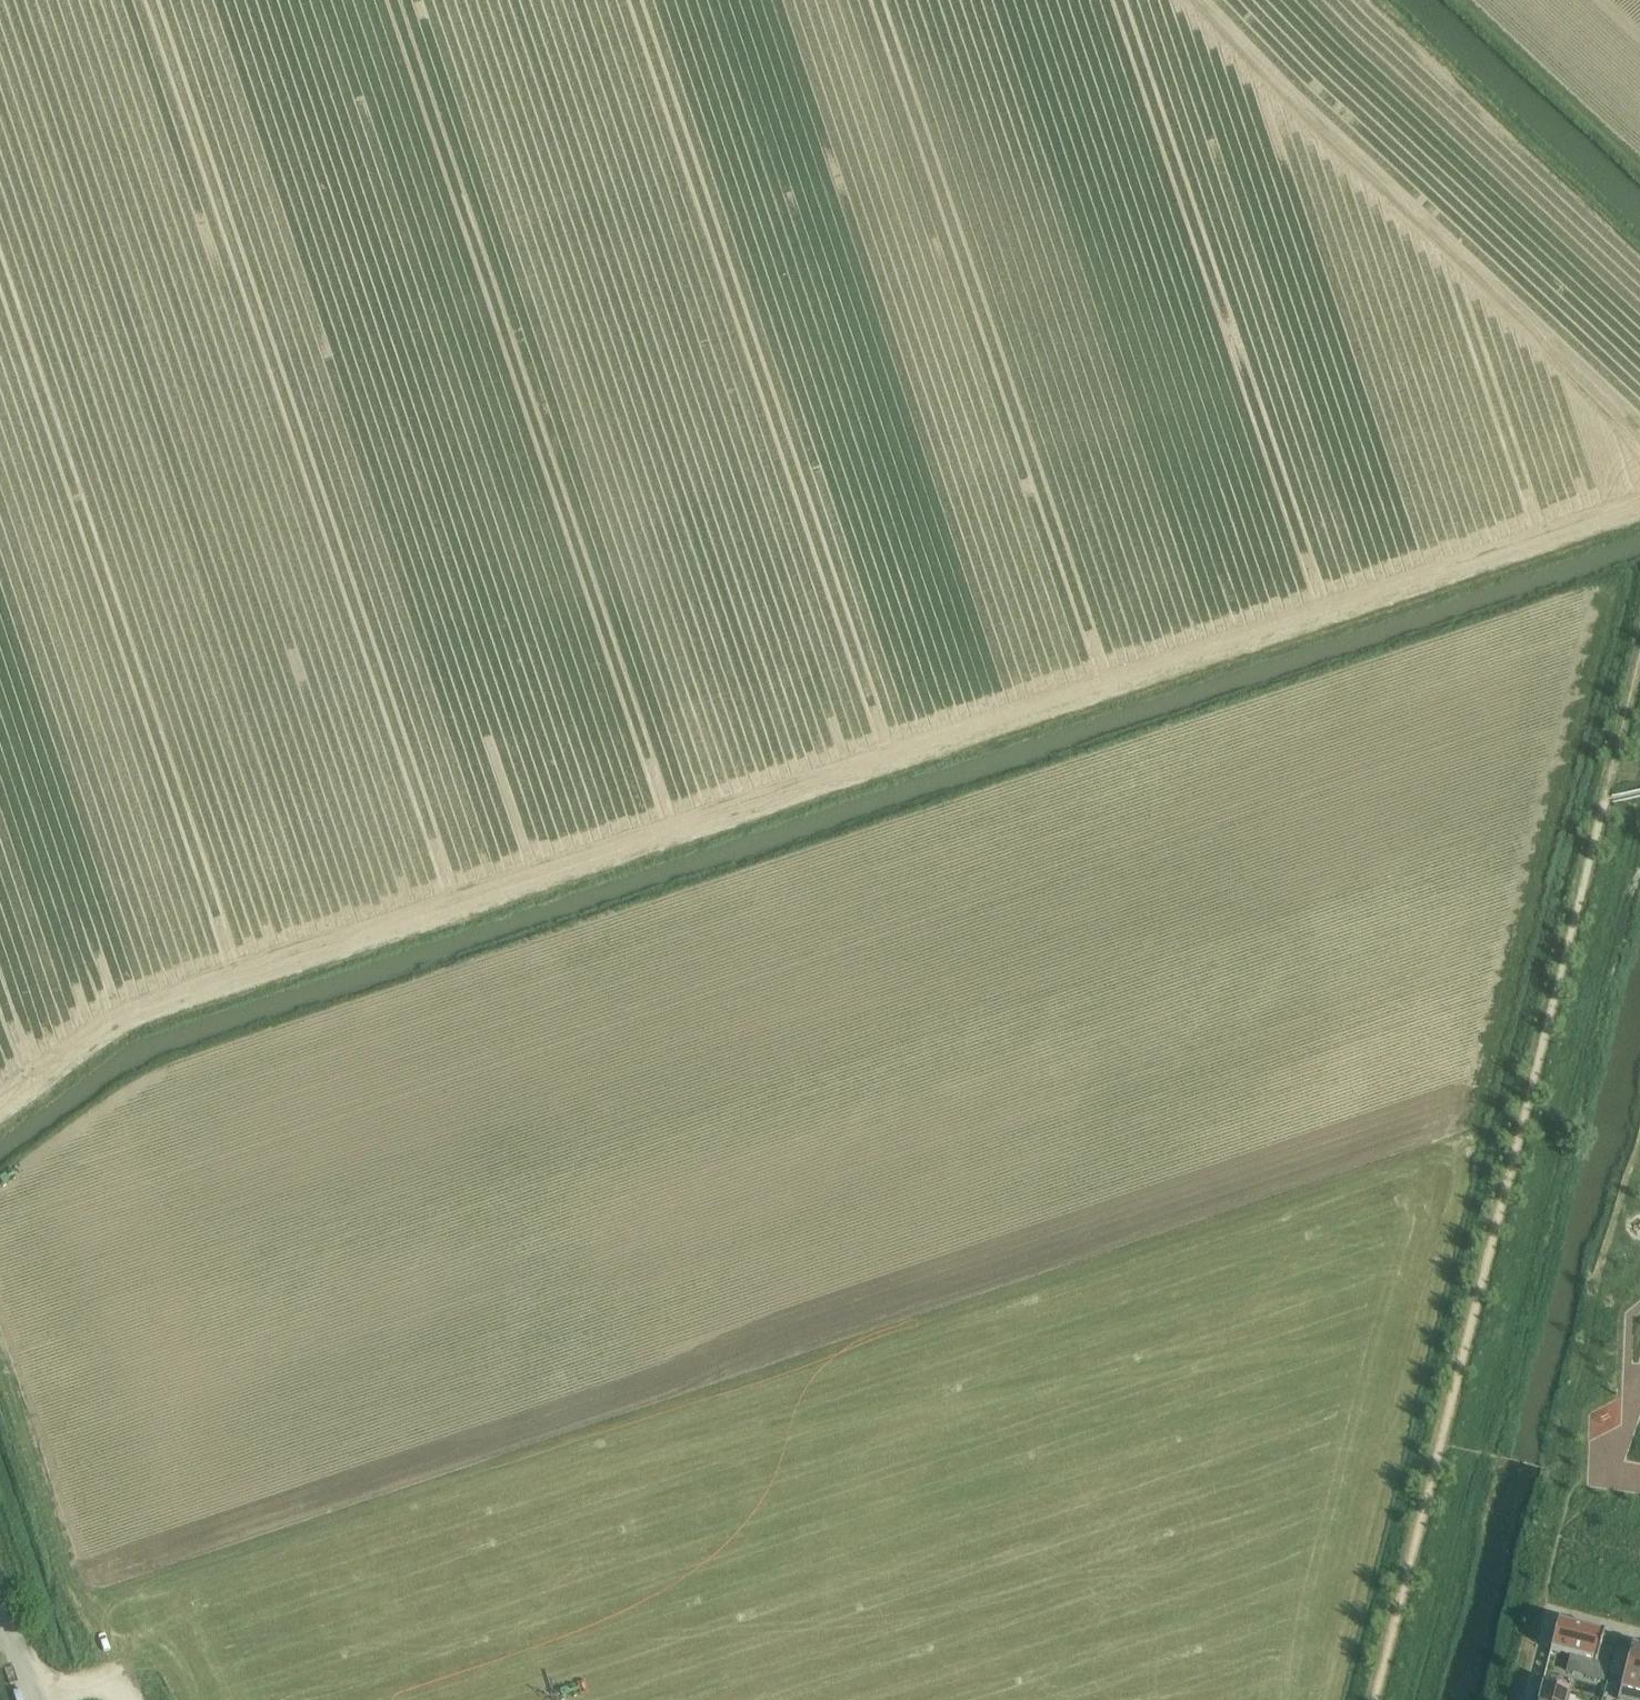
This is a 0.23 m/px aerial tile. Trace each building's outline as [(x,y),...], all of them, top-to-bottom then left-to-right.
[(1558,1623),(1551,1652),(1552,1652),(1570,1656),(1565,1673),(1603,1683),(1611,1651),(1601,1649),(1604,1636),(1605,1634),(1603,1634),(1603,1635),(1560,1623),(1558,1623)] [(1609,1676),(1623,1679),(1618,1699),(1639,1699),(1639,1648),(1633,1646),(1632,1645),(1630,1654),(1615,1650),(1609,1676)] [(1570,1695),(1571,1695),(1571,1693),(1542,1686),(1542,1687),(1539,1699),(1569,1699),(1570,1695)]
